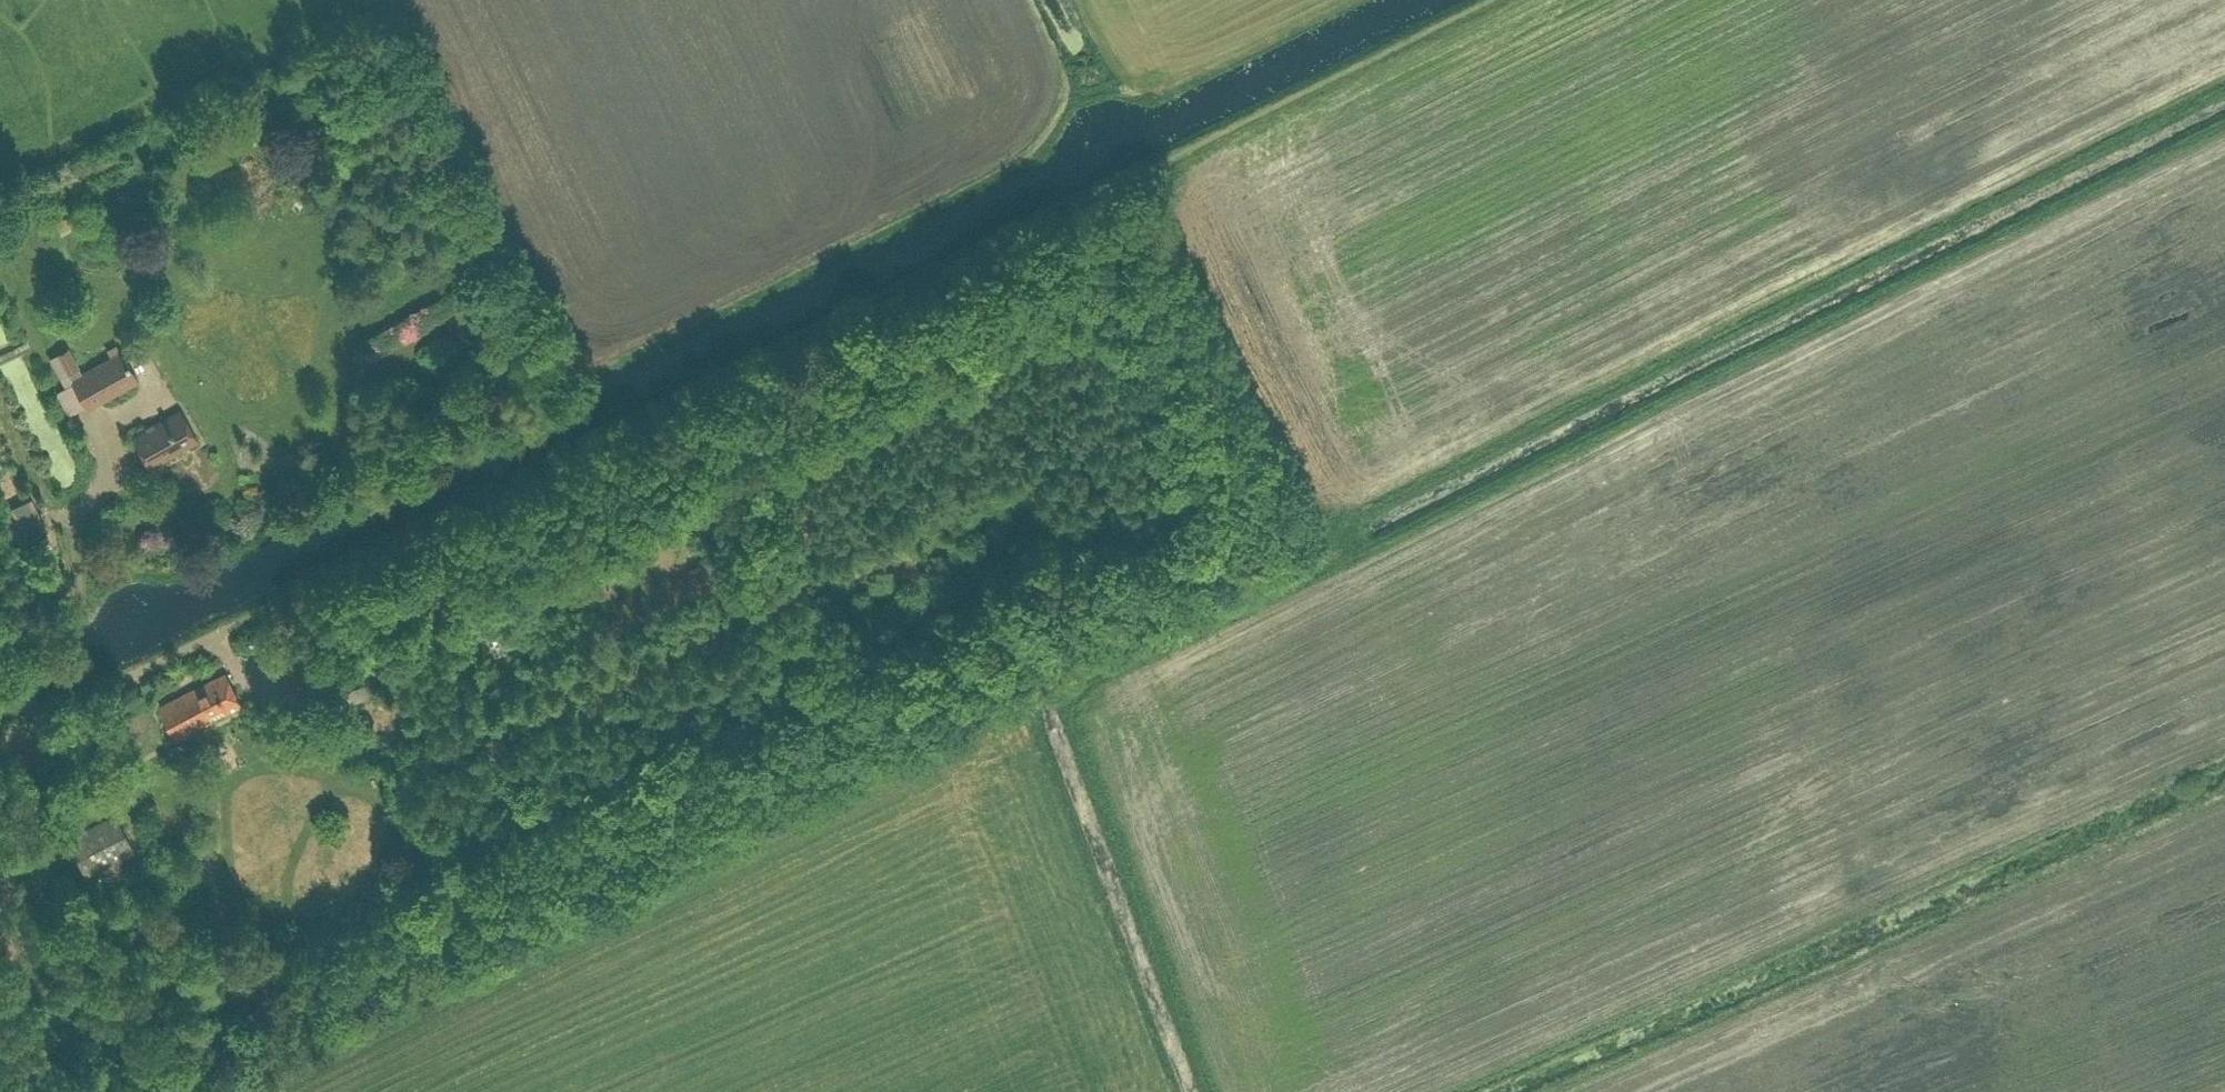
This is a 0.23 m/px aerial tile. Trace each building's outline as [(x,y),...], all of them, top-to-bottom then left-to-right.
[(138,380),(115,341),(106,347),(110,354),(83,370),(68,346),(49,357),(65,384),(56,390),(70,414),(85,406),(87,410),(138,380)] [(197,440),(180,409),(131,436),(149,467),(197,440)] [(242,705),(227,673),(161,705),(176,735),(205,721),(205,723),(242,705)] [(133,850),(115,813),(66,837),(84,874),(133,850)]
